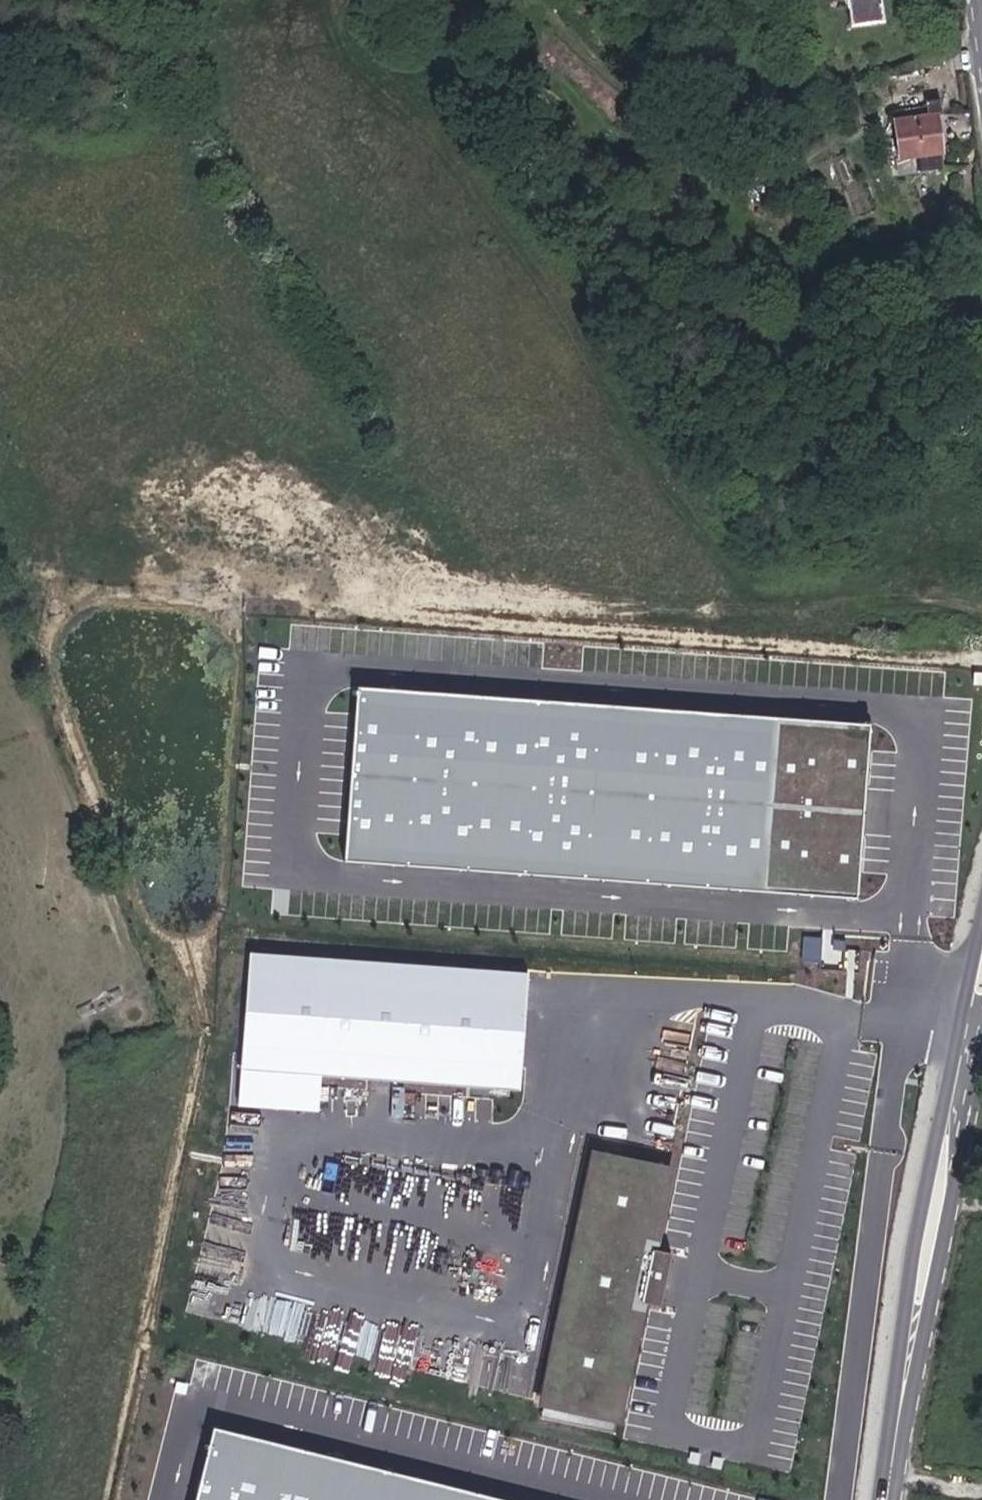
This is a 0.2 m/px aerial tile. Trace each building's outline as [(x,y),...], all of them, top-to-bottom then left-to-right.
[(851,3),(846,3),(849,23),(882,18),(879,0),(850,0),(851,3)] [(895,119),(898,159),(908,157),(938,154),(936,116),(941,115),(939,96),(920,97),(922,117),(895,119)] [(940,171),(938,154),(908,157),(911,173),(940,171)] [(866,727),(353,689),(340,858),(853,896),(866,727)] [(520,1088),(527,975),(247,956),(237,1108),(318,1113),(321,1075),(520,1088)] [(678,1172),(590,1153),(539,1389),(630,1410),(651,1305),(663,1307),(676,1256),(661,1254),(678,1172)] [(214,1430),(196,1499),(490,1499),(214,1430)]
